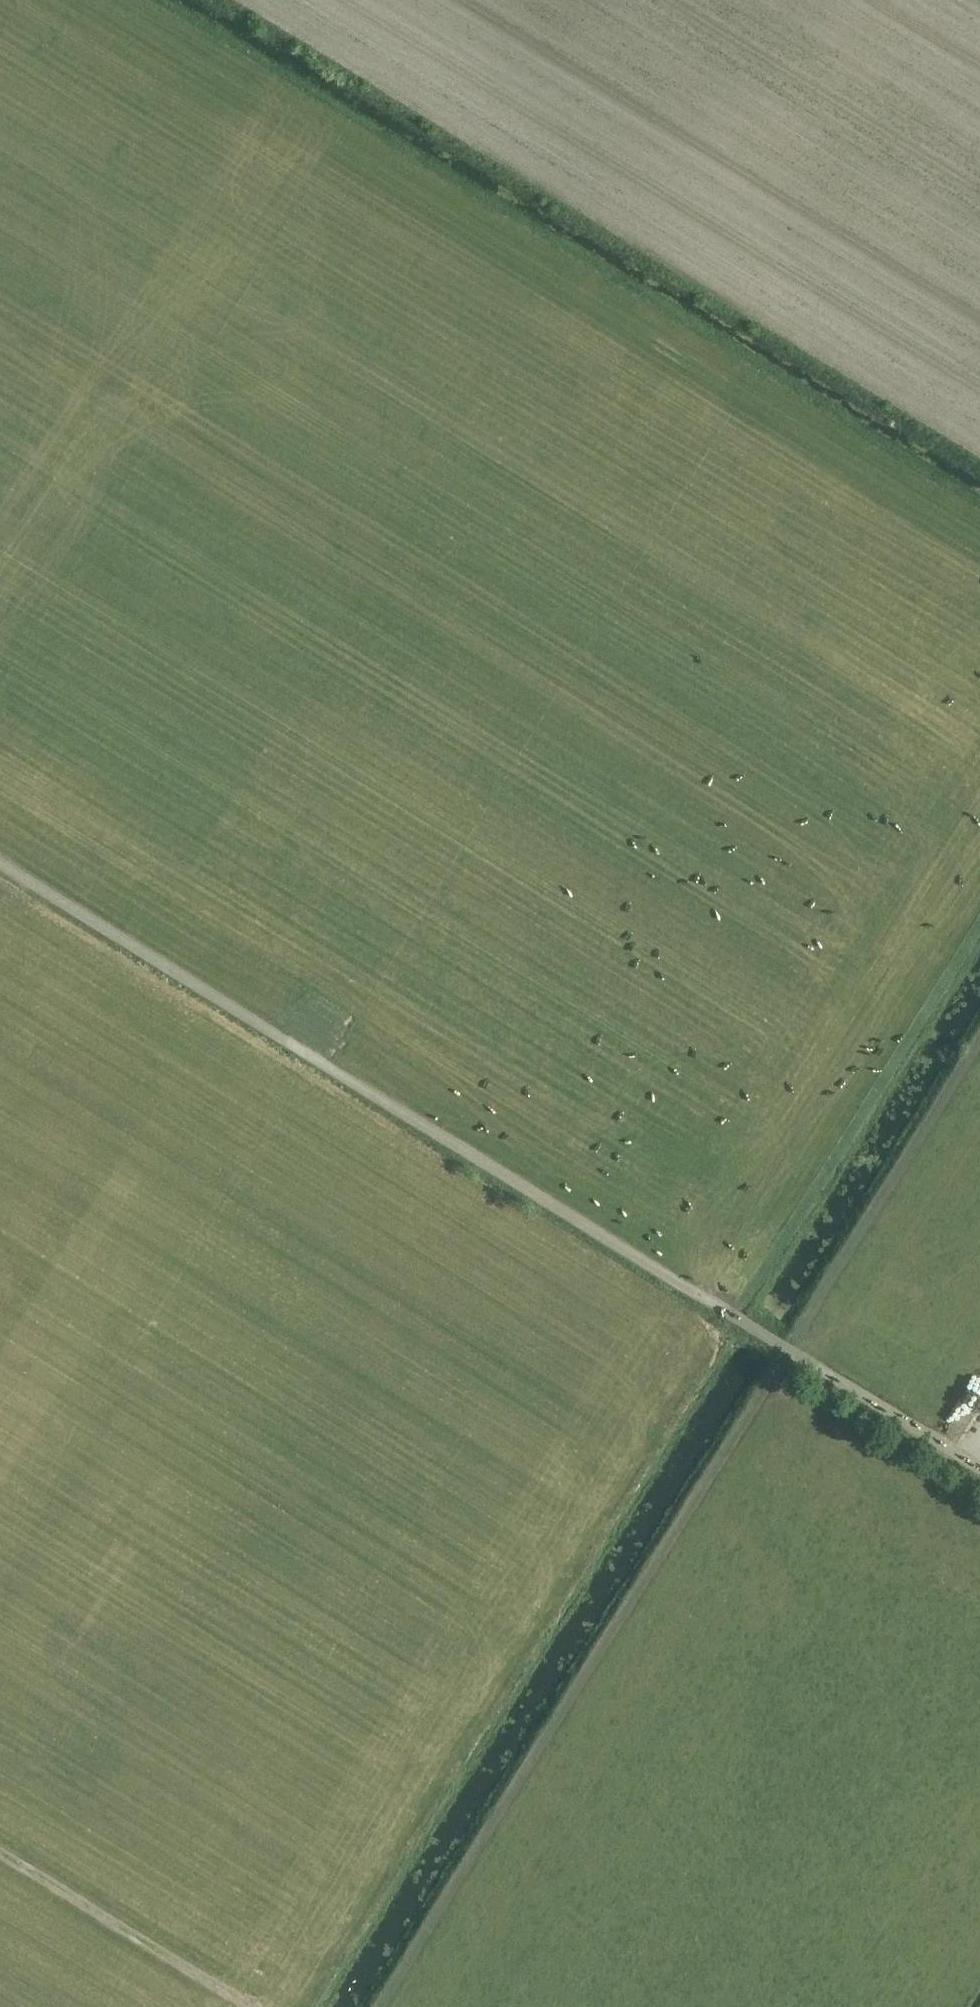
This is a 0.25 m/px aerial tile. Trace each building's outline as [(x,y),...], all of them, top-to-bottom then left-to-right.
[(979,1425),(979,1383),(962,1415),(979,1425)]
